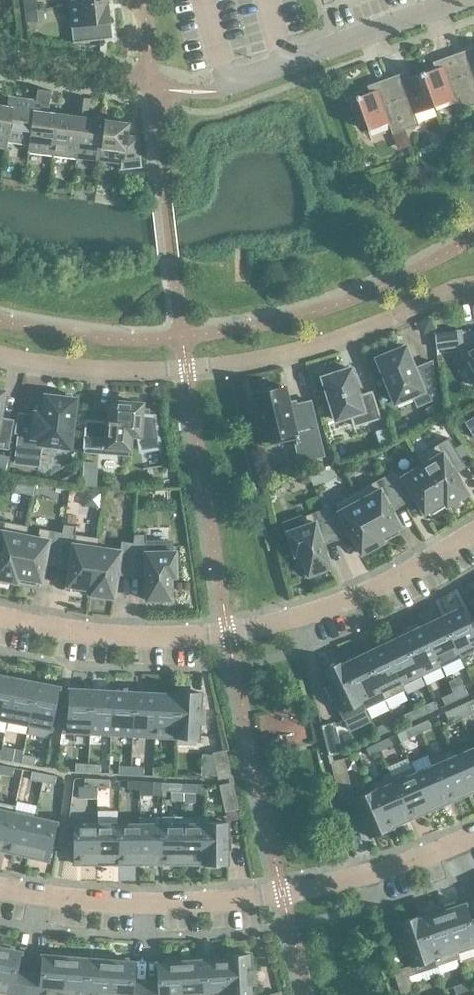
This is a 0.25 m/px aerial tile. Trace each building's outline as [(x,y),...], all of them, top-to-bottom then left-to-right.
[(70,5),(74,42),(113,37),(109,1),(70,5)] [(37,9),(25,10),(27,22),(38,21),(37,9)] [(472,106),(473,106),(473,51),(473,48),(453,55),(472,106)] [(423,74),(435,107),(455,100),(459,111),(472,106),(453,55),(434,62),(436,69),(423,74)] [(388,79),(406,130),(419,125),(415,114),(435,107),(423,74),(410,78),(408,72),(388,79)] [(406,130),(388,79),(368,86),(371,93),(356,98),(357,100),(353,102),(352,102),(353,111),(358,119),(359,119),(364,117),(369,131),(389,123),(393,135),(405,130),(406,130)] [(56,152),(53,152),(58,114),(49,113),(52,91),(38,89),(37,101),(31,100),(30,111),(34,111),(30,143),(28,152),(31,152),(32,149),(51,151),(51,155),(55,155),(56,152)] [(9,139),(8,139),(14,108),(18,109),(20,98),(9,97),(8,107),(0,106),(0,144),(5,145),(4,148),(7,149),(9,139)] [(77,107),(89,109),(91,99),(78,97),(77,107)] [(30,111),(31,100),(31,102),(20,100),(20,99),(20,98),(18,109),(14,108),(8,139),(9,139),(30,143),(34,111),(30,111)] [(79,158),(80,155),(77,155),(82,117),(88,118),(89,109),(77,107),(76,116),(58,114),(53,152),(56,152),(75,154),(74,158),(79,158)] [(103,161),(103,158),(101,158),(106,120),(88,118),(82,117),(77,155),(80,155),(99,157),(98,161),(103,161)] [(125,164),(124,168),(143,170),(139,138),(129,136),(130,123),(106,120),(101,158),(103,158),(122,160),(122,164),(125,164)] [(405,130),(393,135),(397,147),(402,149),(411,146),(405,130)] [(134,170),(133,183),(146,184),(147,171),(134,170)] [(434,329),(430,318),(419,323),(423,332),(426,333),(434,329)] [(461,330),(435,333),(437,349),(463,346),(461,330)] [(436,398),(432,361),(414,369),(405,347),(377,359),(395,402),(413,395),(417,406),(436,398)] [(359,396),(351,368),(346,370),(345,366),(326,372),(327,376),(322,377),(335,420),(351,415),(354,426),(379,418),(372,392),(359,396)] [(290,407),(285,387),(253,394),(256,409),(250,411),(255,428),(260,427),(265,447),(296,439),(297,445),(296,446),(300,462),(324,456),(311,401),(295,405),(295,406),(290,407)] [(33,435),(18,433),(14,463),(39,466),(42,444),(69,447),(75,399),(70,399),(71,394),(51,392),(51,397),(46,396),(44,414),(36,413),(33,435)] [(160,448),(155,416),(154,416),(141,415),(142,404),(131,403),(131,400),(111,398),(109,421),(108,421),(108,423),(85,421),(83,449),(103,450),(103,447),(129,449),(130,435),(138,436),(139,440),(141,451),(156,448),(156,449),(160,448)] [(7,448),(12,421),(0,418),(0,447),(7,448)] [(419,456),(449,505),(468,493),(465,488),(464,488),(453,469),(463,462),(459,455),(466,451),(459,440),(457,441),(455,437),(450,440),(444,431),(434,437),(438,445),(419,456)] [(449,505),(419,456),(417,457),(422,465),(402,477),(397,469),(387,475),(401,500),(412,493),(424,514),(427,512),(430,516),(449,505)] [(311,482),(307,474),(300,478),(303,485),(311,482)] [(401,500),(387,475),(353,493),(381,544),(400,533),(398,528),(401,527),(389,506),(401,500)] [(381,544),(353,493),(323,509),(335,535),(347,529),(358,548),(358,549),(361,554),(381,544)] [(335,535),(323,509),(301,517),(304,526),(287,532),(295,556),(300,554),(308,576),(331,567),(329,561),(322,540),(335,535)] [(25,526),(0,521),(0,579),(15,582),(25,526)] [(25,526),(15,582),(37,586),(38,581),(41,582),(45,558),(58,561),(65,525),(64,525),(62,533),(40,529),(38,538),(26,535),(28,526),(25,526)] [(65,525),(58,561),(70,563),(67,586),(71,587),(70,592),(92,595),(99,548),(98,547),(99,538),(75,535),(76,526),(65,525)] [(134,535),(134,543),(132,571),(146,571),(146,594),(146,600),(171,600),(171,593),(171,577),(176,577),(176,552),(171,552),(171,542),(146,542),(146,535),(134,535)] [(99,548),(92,595),(114,598),(115,592),(118,569),(132,571),(134,543),(122,541),(120,551),(99,548)] [(460,656),(473,649),(473,633),(462,608),(448,615),(448,616),(442,619),(460,656)] [(422,627),(440,665),(460,656),(442,619),(436,622),(435,621),(422,627)] [(403,638),(421,675),(440,665),(422,627),(409,633),(409,635),(403,638)] [(383,645),(404,690),(405,690),(402,684),(421,675),(403,638),(397,641),(396,639),(383,645)] [(364,656),(385,700),(404,690),(383,645),(370,652),(370,653),(364,656)] [(343,661),(365,709),(385,700),(364,656),(358,659),(357,658),(345,663),(344,661),(343,661)] [(365,709),(343,661),(322,671),(329,686),(325,687),(331,699),(335,698),(345,719),(365,709)] [(7,721),(15,679),(1,676),(1,678),(0,678),(0,719),(7,721)] [(15,679),(7,721),(29,725),(36,685),(30,683),(30,682),(15,679)] [(452,689),(457,700),(468,695),(463,683),(452,689)] [(36,685),(29,725),(51,729),(59,687),(43,684),(43,686),(36,685)] [(90,733),(92,692),(85,692),(85,690),(70,689),(67,732),(90,733)] [(457,700),(452,689),(451,689),(453,692),(442,698),(445,706),(457,700)] [(92,692),(90,733),(112,734),(114,691),(99,691),(99,692),(92,692)] [(114,691),(112,734),(133,735),(135,694),(128,694),(128,692),(114,691)] [(157,694),(155,737),(176,738),(179,692),(178,692),(177,697),(172,696),(172,695),(157,694)] [(179,692),(176,738),(199,739),(200,723),(204,723),(204,710),(201,709),(201,693),(179,692)] [(135,694),(133,735),(155,737),(157,694),(142,693),(142,695),(135,694)] [(473,713),(471,710),(468,702),(456,707),(461,719),(473,713)] [(413,710),(417,718),(429,713),(425,705),(413,710)] [(461,719),(456,707),(445,712),(450,724),(461,719)] [(417,718),(413,710),(402,715),(406,723),(417,718)] [(417,725),(420,733),(432,728),(428,720),(417,725)] [(334,723),(322,726),(329,756),(342,752),(334,723)] [(375,728),(378,736),(390,731),(387,723),(375,728)] [(420,733),(417,725),(405,730),(409,738),(420,733)] [(377,743),(381,751),(392,746),(389,738),(377,743)] [(381,751),(377,743),(366,748),(369,756),(381,751)] [(3,746),(2,751),(0,759),(12,762),(15,749),(3,746)] [(455,757),(452,750),(451,751),(469,793),(473,791),(473,748),(455,757)] [(218,779),(231,777),(226,751),(213,754),(218,779)] [(469,793),(451,751),(431,759),(450,802),(469,793)] [(23,755),(21,763),(34,766),(36,757),(23,755)] [(450,802),(431,759),(430,759),(428,755),(410,762),(412,767),(411,768),(430,810),(450,802)] [(343,758),(331,762),(337,787),(350,784),(343,758)] [(88,773),(88,764),(76,763),(75,772),(88,773)] [(88,764),(88,773),(100,773),(101,765),(88,764)] [(0,773),(0,774),(12,776),(14,768),(1,765),(0,773)] [(131,775),(131,766),(119,766),(118,774),(131,775)] [(131,766),(131,775),(143,776),(144,767),(131,766)] [(153,767),(152,776),(166,777),(166,768),(153,767)] [(430,810),(411,768),(392,776),(410,819),(430,810)] [(42,782),(44,773),(32,771),(30,780),(42,782)] [(44,773),(42,782),(55,784),(56,776),(44,773)] [(410,819),(392,776),(372,785),(391,828),(392,828),(391,827),(410,819)] [(97,788),(97,779),(85,778),(84,787),(97,788)] [(97,779),(97,788),(109,788),(110,780),(97,779)] [(140,790),(141,781),(128,781),(128,789),(140,790)] [(141,781),(140,790),(140,794),(152,795),(153,782),(141,781)] [(225,811),(238,808),(232,782),(220,785),(225,811)] [(183,792),(184,784),(171,783),(171,792),(183,792)] [(184,784),(183,792),(196,793),(196,784),(184,784)] [(391,828),(372,785),(371,785),(373,791),(353,799),(359,812),(356,814),(361,825),(364,824),(370,837),(391,828)] [(15,806),(0,803),(0,850),(5,851),(15,806)] [(26,856),(34,818),(14,813),(16,806),(15,806),(5,851),(26,856)] [(140,864),(140,817),(139,817),(139,825),(119,825),(119,864),(140,864)] [(162,864),(162,817),(140,817),(140,864),(162,864)] [(183,864),(183,817),(162,817),(162,864),(183,864)] [(205,865),(205,817),(183,817),(183,864),(204,864),(204,865),(205,865)] [(206,817),(205,817),(205,865),(228,865),(228,850),(231,850),(231,838),(228,838),(228,823),(206,823),(206,817)] [(34,818),(26,856),(48,861),(57,822),(34,818)] [(74,864),(97,864),(97,825),(74,825),(74,864)] [(119,864),(119,825),(97,825),(97,864),(119,864)] [(473,869),(473,846),(443,862),(452,880),(473,869)] [(390,883),(374,883),(373,897),(390,898),(390,883)] [(458,959),(459,959),(457,952),(473,946),(473,921),(471,922),(465,904),(457,906),(456,904),(441,909),(458,959)] [(420,916),(437,966),(458,959),(441,909),(426,914),(427,916),(422,918),(421,915),(420,916)] [(420,916),(397,923),(402,939),(399,940),(403,953),(407,951),(412,966),(394,972),(401,994),(402,994),(414,991),(409,975),(437,966),(420,916)] [(17,994),(25,994),(29,973),(17,970),(21,952),(13,950),(14,947),(0,944),(0,991),(17,994)] [(25,994),(63,994),(66,954),(51,953),(51,956),(42,955),(41,974),(29,973),(25,994)] [(63,994),(86,994),(89,959),(82,958),(82,955),(66,954),(63,994)] [(228,994),(252,994),(252,984),(256,984),(255,970),(251,971),(250,954),(226,956),(228,994)] [(86,994),(109,994),(112,958),(96,956),(96,959),(89,959),(86,994)] [(206,994),(228,994),(226,956),(210,957),(211,960),(204,960),(206,994)] [(183,994),(206,994),(204,960),(197,960),(196,957),(181,958),(183,994)] [(109,994),(146,994),(146,982),(134,981),(135,962),(127,962),(128,959),(112,958),(109,994)] [(146,994),(183,994),(181,958),(165,959),(165,962),(157,963),(158,981),(146,982),(146,994)] [(453,987),(456,994),(469,990),(465,982),(453,987)]
